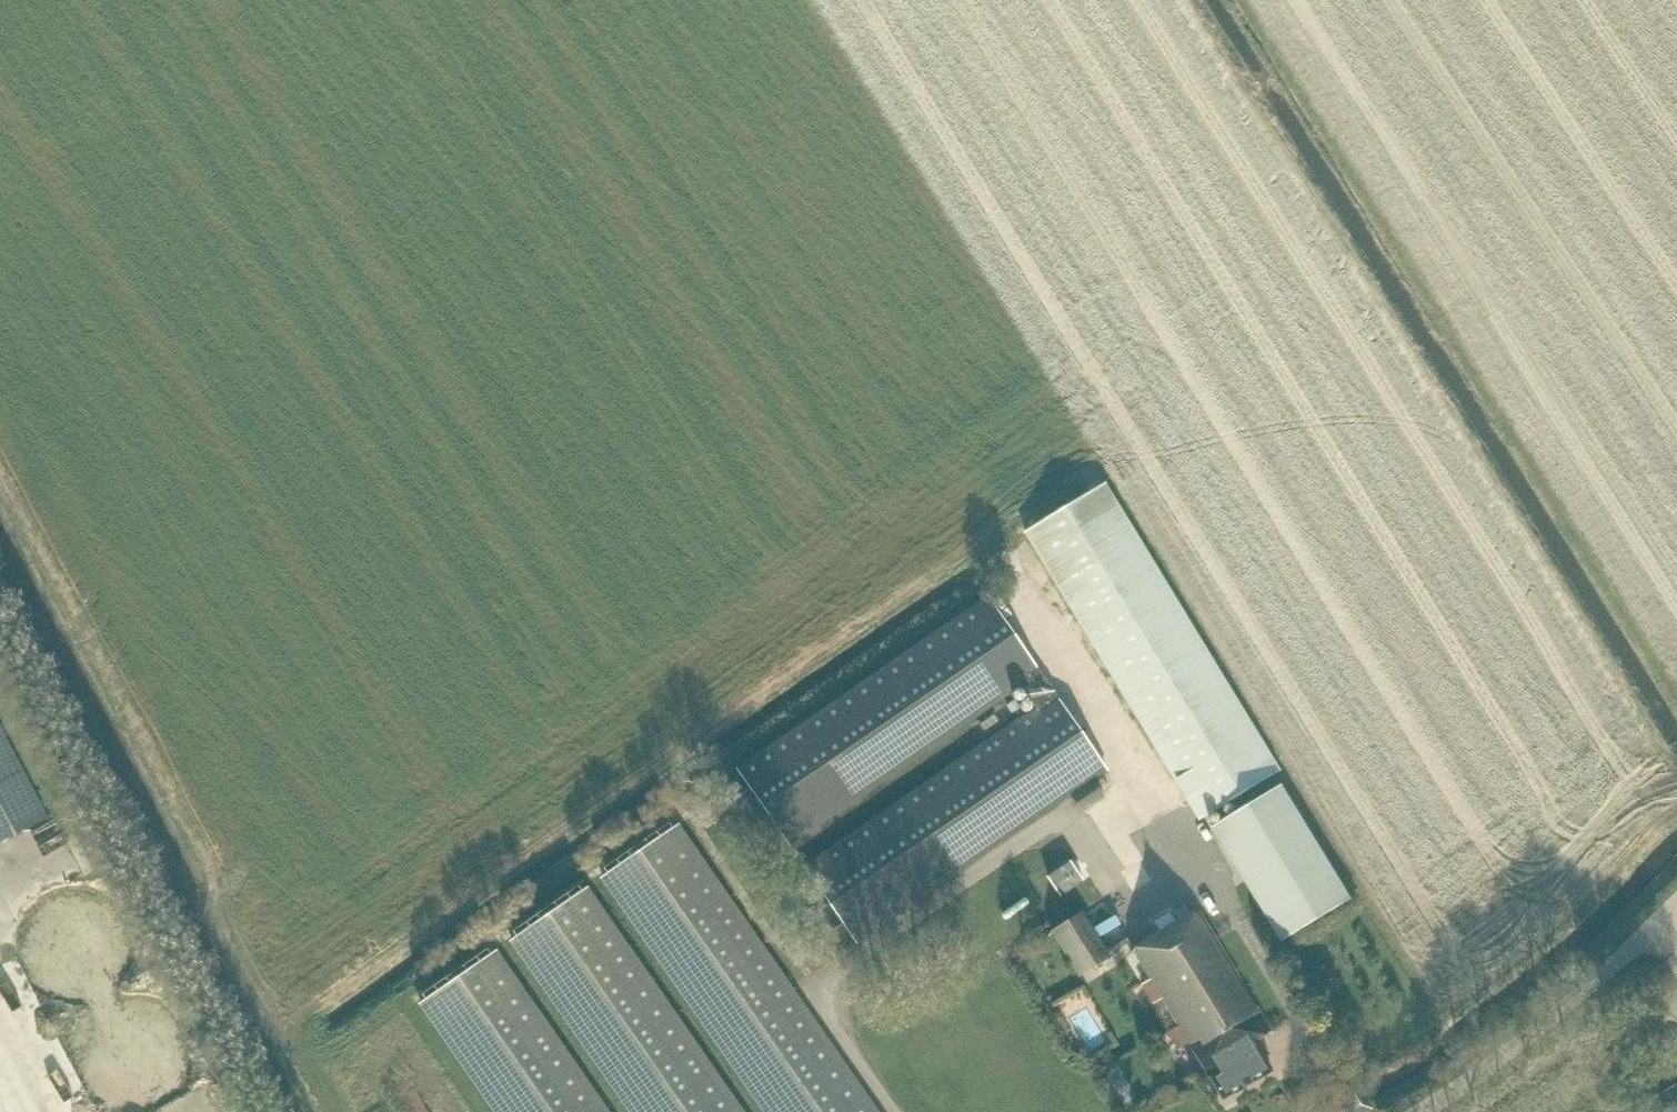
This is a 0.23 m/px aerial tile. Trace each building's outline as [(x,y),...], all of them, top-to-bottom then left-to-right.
[(1281,770),(1105,482),(1023,532),(1199,820),(1281,770)] [(857,942),(1106,771),(1046,683),(986,596),(737,767),(790,845),(1029,681),(1034,689),(1042,701),(910,791),(803,864),(857,942)] [(0,727),(0,842),(47,818),(0,727)] [(1094,782),(1071,796),(1081,812),(1104,798),(1094,782)] [(1215,825),(1285,939),(1350,899),(1281,785),(1215,825)] [(677,826),(603,878),(763,1111),(876,1111),(677,826)] [(76,833),(66,838),(70,849),(81,844),(76,833)] [(1048,879),(1060,897),(1082,881),(1070,864),(1048,879)] [(587,889),(512,941),(630,1111),(744,1111),(587,889)] [(1271,1032),(1197,910),(1132,950),(1223,1100),(1272,1070),(1254,1042),(1271,1032)] [(1052,930),(1072,964),(1065,969),(1072,981),(1079,976),(1109,959),(1081,912),(1052,930)] [(496,1111),(606,1111),(496,952),(421,1004),(496,1111)]
